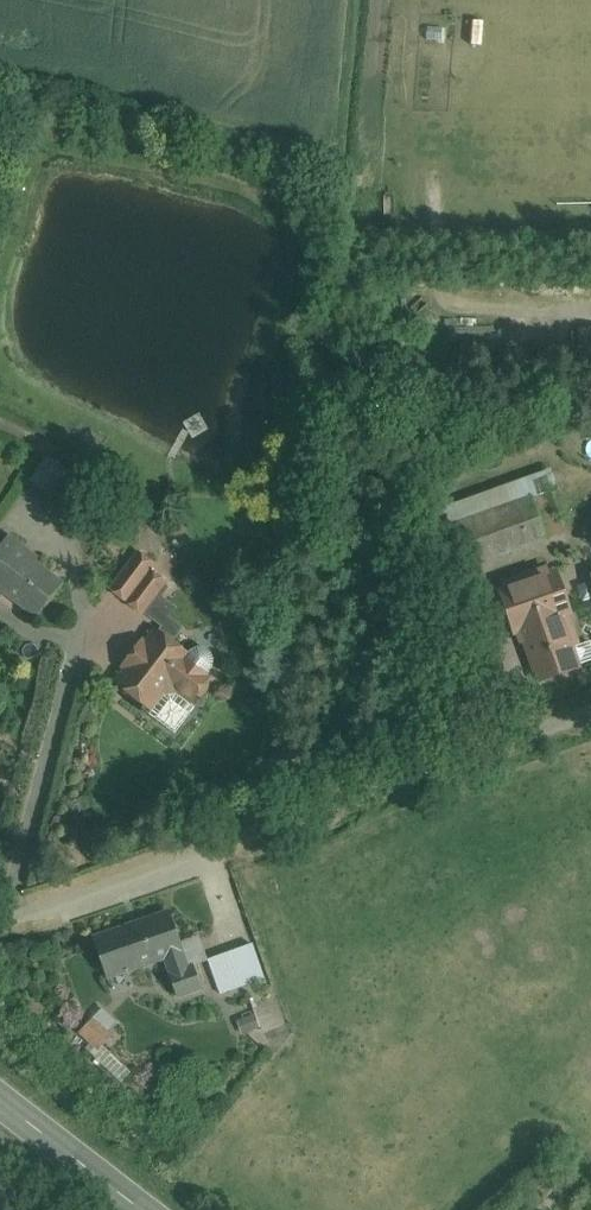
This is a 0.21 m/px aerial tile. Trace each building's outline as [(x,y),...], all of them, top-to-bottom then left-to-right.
[(87,493),(44,470),(31,493),(74,516),(87,493)] [(539,533),(523,489),(443,520),(459,564),(539,533)] [(0,533),(0,585),(31,610),(56,579),(0,533)] [(497,587),(526,676),(576,660),(560,609),(584,601),(589,616),(590,616),(590,570),(583,573),(551,583),(547,571),(497,587)] [(228,671),(149,607),(160,593),(135,572),(112,602),(137,622),(116,649),(132,662),(110,689),(137,710),(155,686),(193,716),(228,671)] [(195,961),(188,940),(173,946),(160,911),(77,942),(93,985),(150,964),(160,992),(186,983),(180,966),(195,961)] [(251,952),(201,966),(211,1001),(261,987),(251,952)] [(159,994),(165,1012),(197,1001),(192,984),(159,994)] [(108,1030),(94,1017),(87,1025),(101,1038),(108,1030)] [(236,1029),(240,1042),(259,1035),(255,1023),(236,1029)] [(101,1043),(85,1027),(71,1041),(86,1057),(101,1043)] [(90,1066),(115,1087),(127,1072),(103,1051),(90,1066)]
